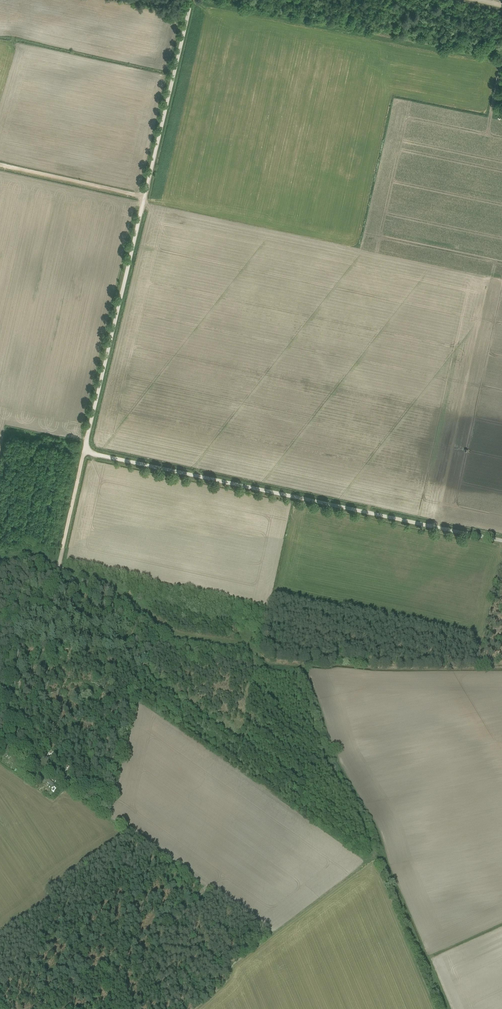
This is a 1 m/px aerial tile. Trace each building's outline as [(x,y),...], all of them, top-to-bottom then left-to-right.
[(51,787),(53,784),(43,776),(40,779),(51,787)]
